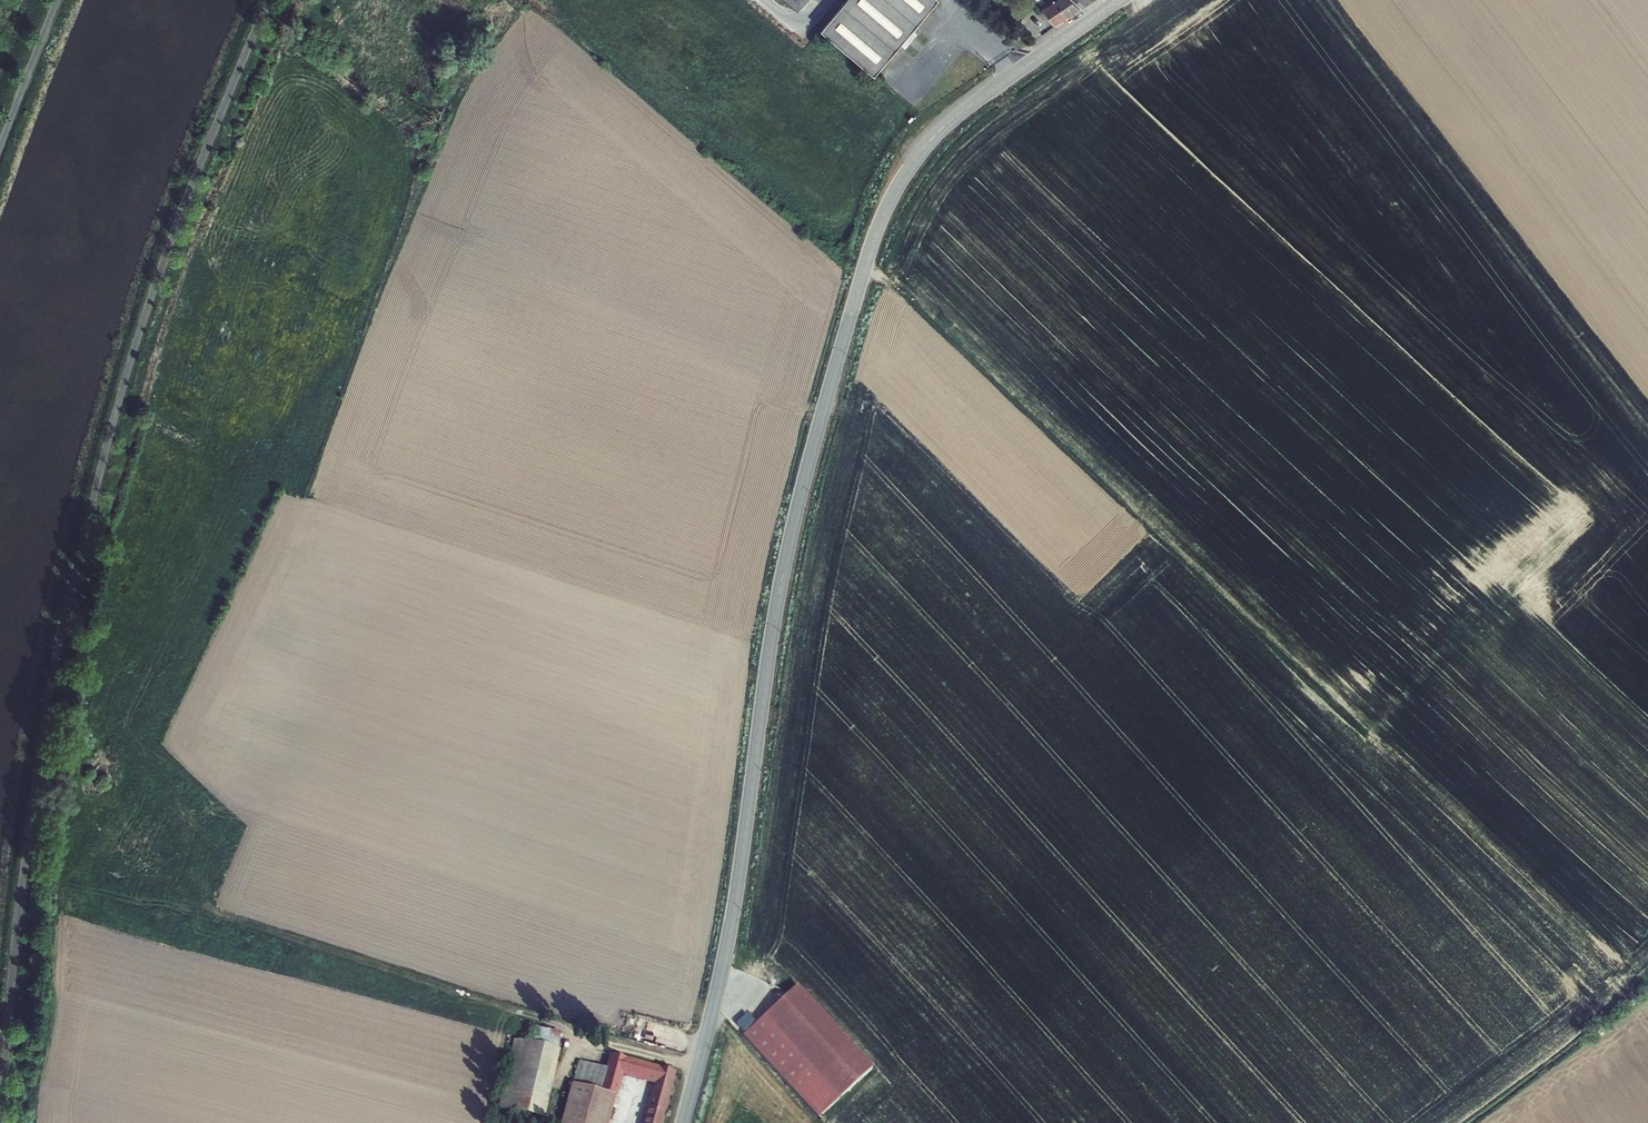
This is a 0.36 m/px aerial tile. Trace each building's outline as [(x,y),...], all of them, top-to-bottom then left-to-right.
[(798,11),(807,0),(785,0),(798,11)] [(821,30),(875,76),(939,0),(847,0),(821,30)] [(1049,0),(1025,0),(1023,2),(1052,28),(1068,18),(1049,0)] [(1081,8),(1071,0),(1049,0),(1068,18),(1081,9),(1081,8)] [(1081,8),(1093,0),(1071,0),(1081,8)] [(787,996),(742,1035),(817,1118),(862,1078),(787,996)] [(736,1024),(744,1032),(755,1022),(747,1014),(736,1024)] [(544,1120),(559,1052),(554,1051),(557,1036),(536,1031),(533,1046),(514,1042),(499,1110),(544,1120)] [(647,1122),(662,1122),(674,1074),(612,1058),(610,1068),(609,1070),(603,1092),(596,1121),(603,1122),(610,1122),(622,1075),(657,1084),(647,1122)] [(596,1121),(603,1092),(609,1070),(610,1068),(580,1060),(574,1084),(564,1122),(603,1122),(596,1121)]
